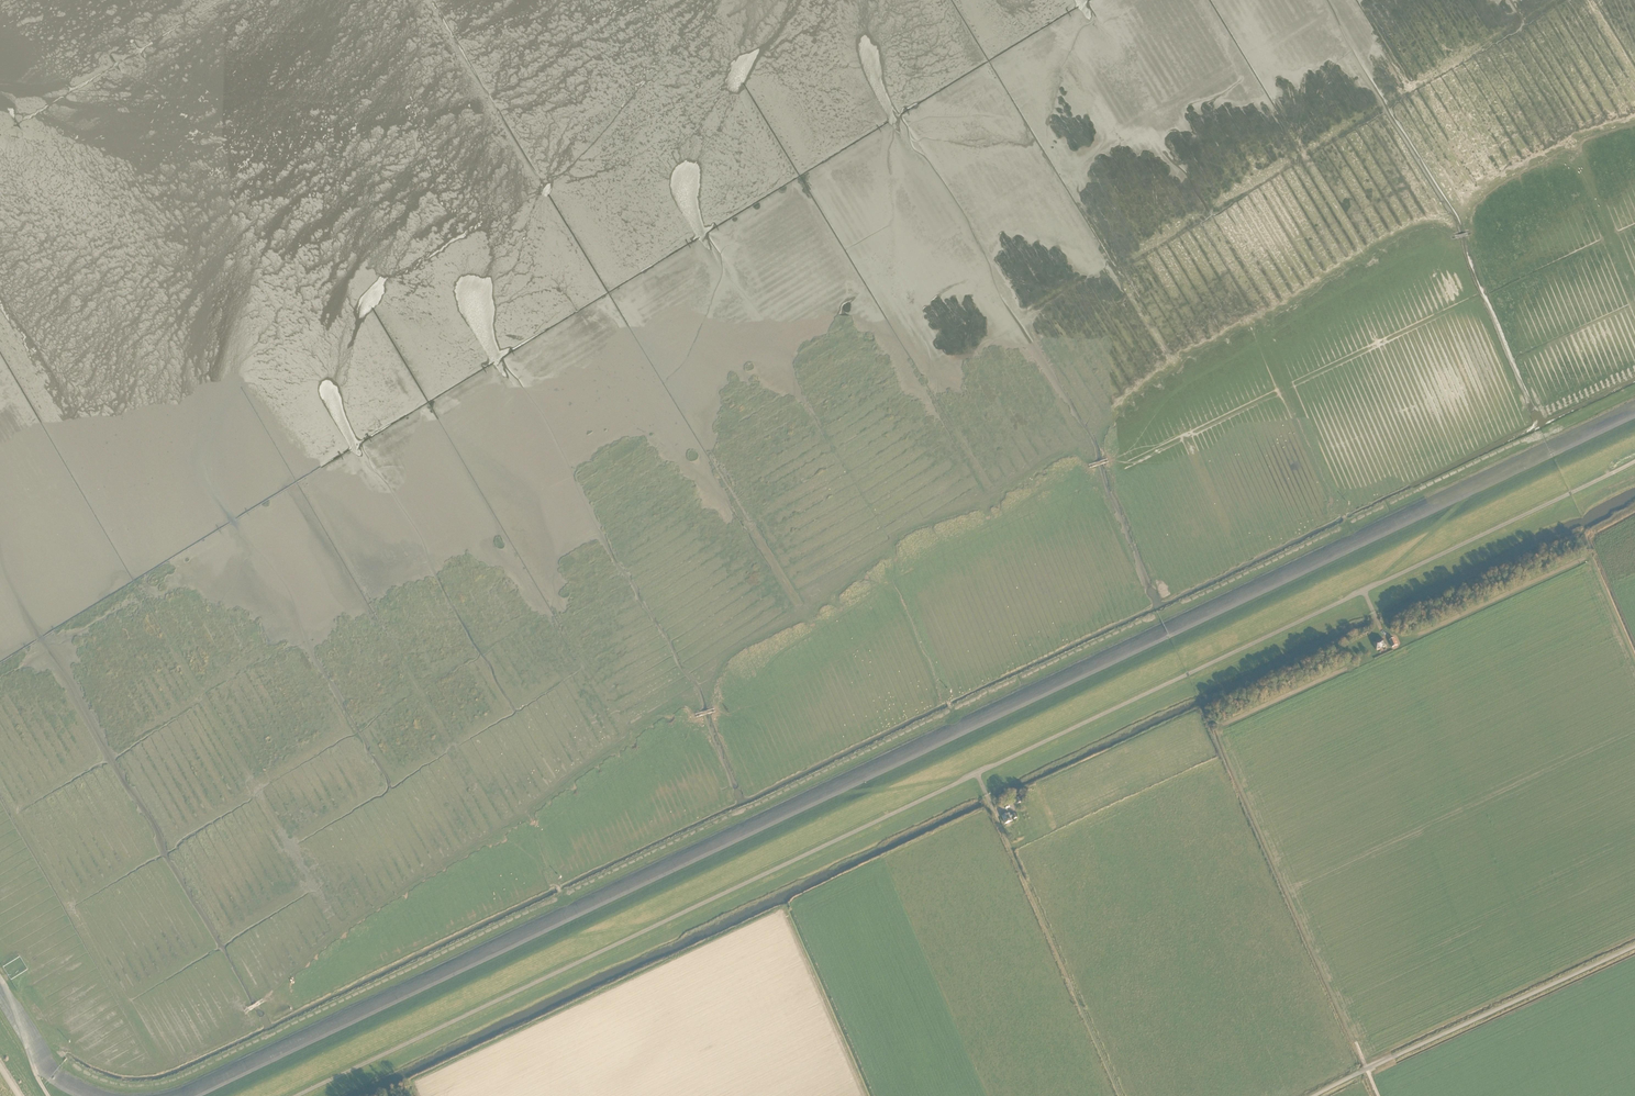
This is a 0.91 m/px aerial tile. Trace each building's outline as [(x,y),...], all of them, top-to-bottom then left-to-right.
[(1377,650),(1387,646),(1384,639),(1380,641),(1379,638),(1376,639),(1377,642),(1374,644),(1377,650)] [(1005,823),(1013,820),(1011,817),(1012,817),(1014,819),(1017,818),(1015,814),(1011,816),(1009,813),(1002,816),(1005,823)]
